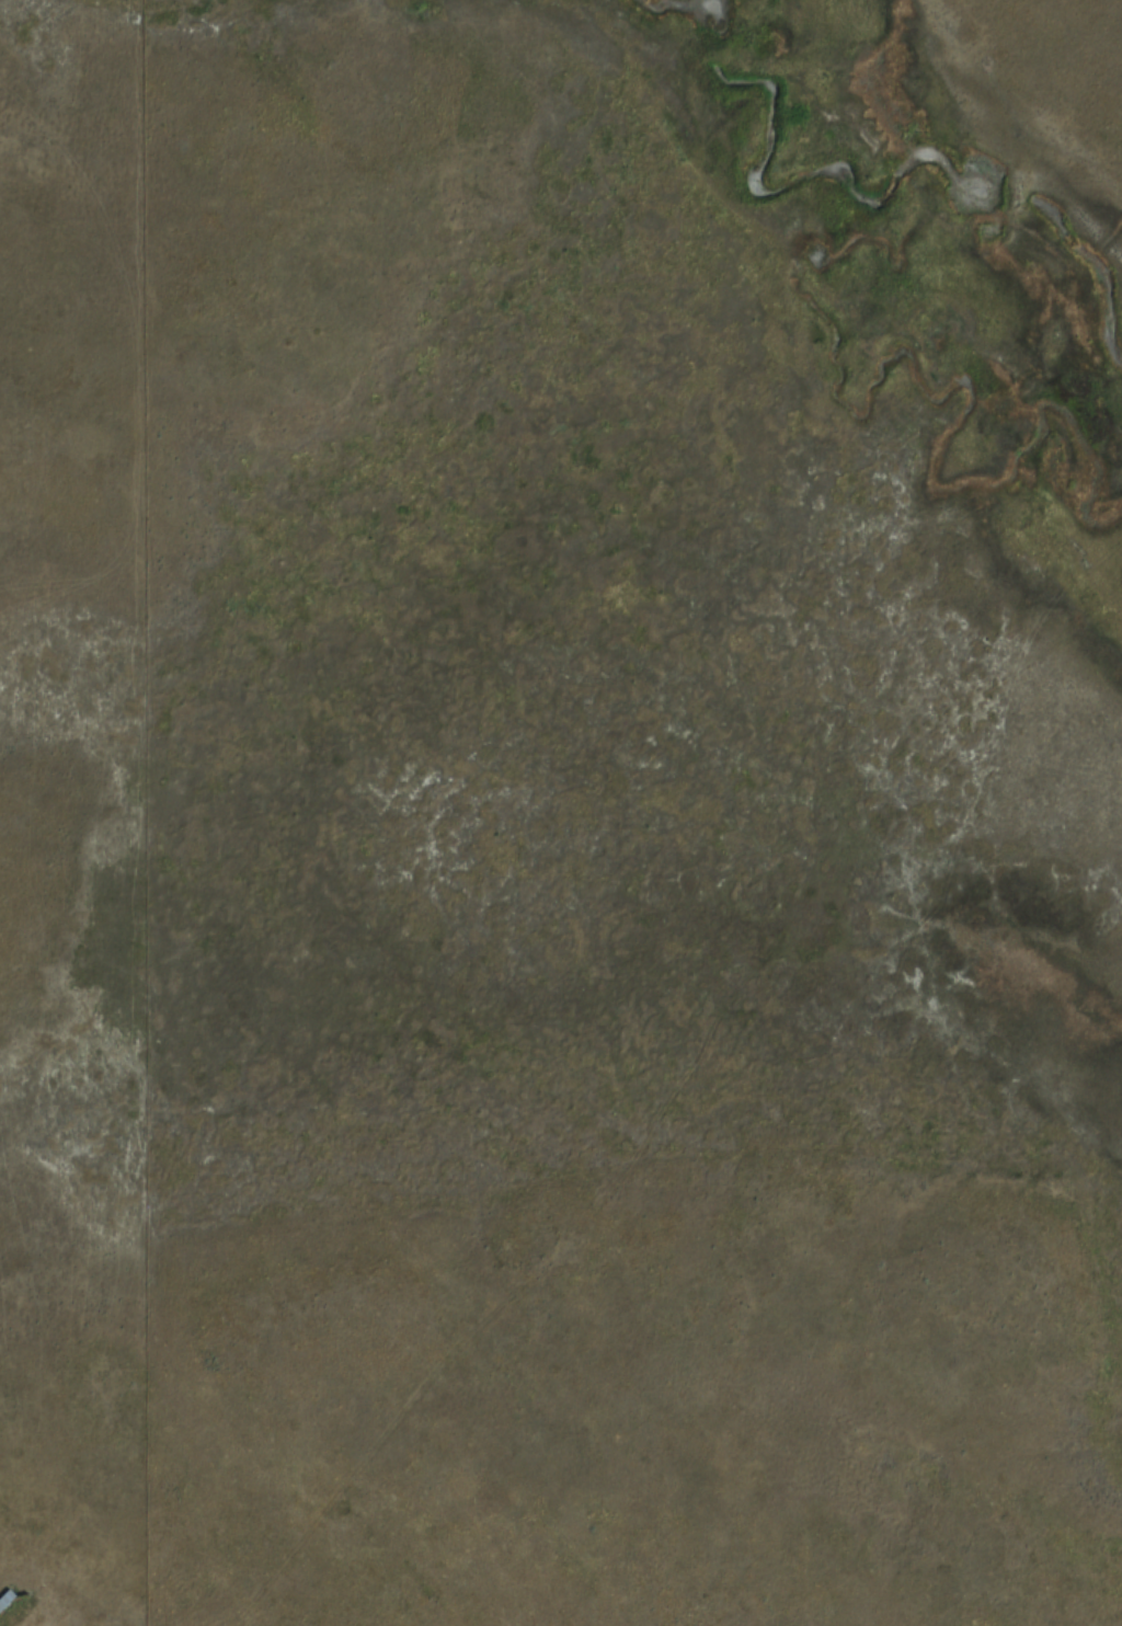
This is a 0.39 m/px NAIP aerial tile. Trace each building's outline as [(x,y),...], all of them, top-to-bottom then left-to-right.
[(7,1590),(0,1597),(0,1606),(2,1608),(14,1597),(7,1590)]
